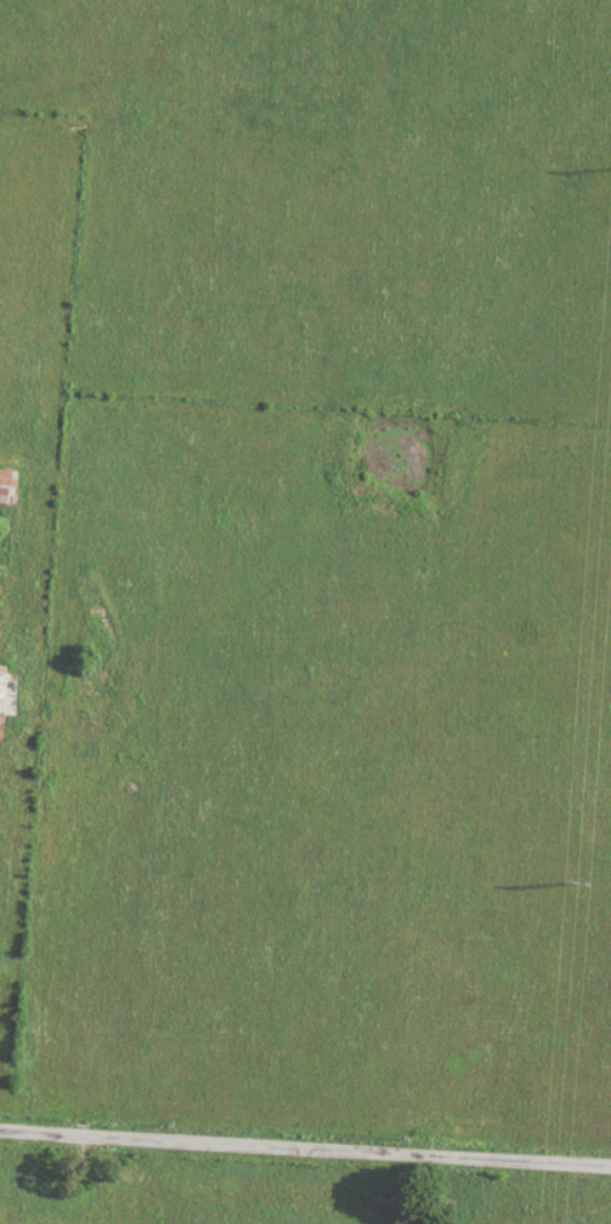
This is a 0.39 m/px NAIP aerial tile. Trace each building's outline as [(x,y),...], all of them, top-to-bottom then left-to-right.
[(15,504),(16,469),(0,469),(0,503),(15,504)] [(15,675),(5,675),(6,665),(0,665),(0,739),(2,739),(3,714),(14,714),(15,675)]
